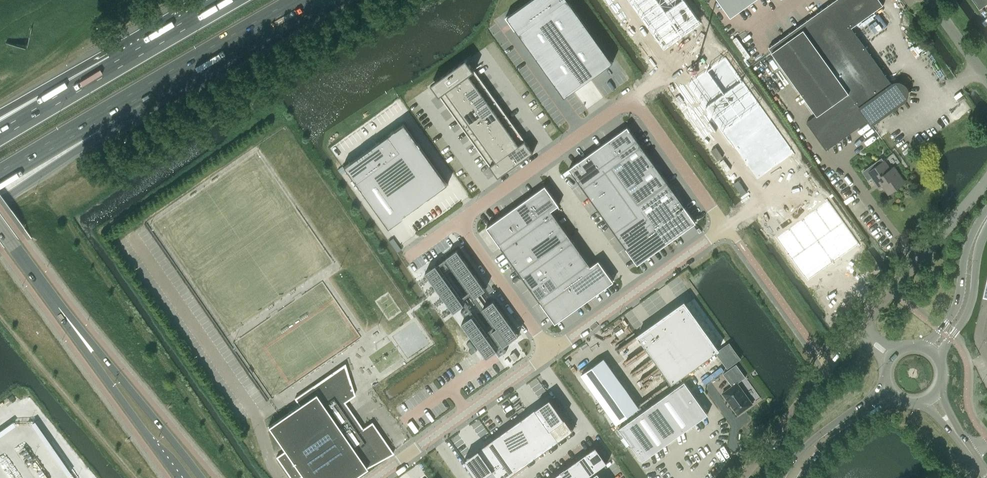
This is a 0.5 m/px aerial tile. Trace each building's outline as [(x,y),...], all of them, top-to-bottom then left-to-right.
[(506,16),(515,29),(516,29),(564,97),(613,62),(569,0),(528,0),(506,16)] [(664,48),(701,22),(685,0),(630,0),(664,48)] [(730,17),(754,0),(718,0),(730,17)] [(851,27),(883,4),(880,0),(843,0),(803,28),(868,120),(871,124),(904,100),(905,99),(906,98),(906,97),(907,96),(907,95),(907,94),(908,93),(908,92),(907,91),(907,90),(907,89),(907,88),(906,87),(905,86),(905,85),(904,85),(903,84),(902,83),(901,83),(899,82),(897,82),(896,82),(895,82),(894,83),(893,83),(892,84),(851,27)] [(979,8),(986,3),(986,0),(973,0),(979,8)] [(826,150),(868,120),(803,28),(772,51),(817,114),(806,122),(826,150)] [(725,56),(689,82),(758,178),(794,152),(725,56)] [(466,58),(449,70),(453,76),(457,82),(474,69),(471,64),(466,58)] [(474,69),(457,82),(463,91),(481,78),(474,69)] [(449,70),(431,83),(435,89),(439,94),(457,82),(453,76),(449,70)] [(481,78),(463,91),(465,94),(470,100),(487,87),(481,78)] [(457,82),(439,94),(448,106),(465,94),(463,91),(457,82)] [(487,87),(470,100),(474,105),(476,108),(494,96),(487,87)] [(465,94),(448,106),(456,118),(474,105),(470,100),(465,94)] [(494,96),(476,108),(482,117),(500,105),(494,96)] [(474,105),(456,118),(464,130),(482,117),(476,108),(474,105)] [(500,105),(482,117),(488,126),(506,113),(500,105)] [(506,113),(488,126),(490,129),(495,135),(512,122),(506,113)] [(482,117),(464,130),(473,141),(490,129),(488,126),(482,117)] [(404,122),(343,166),(386,227),(448,183),(404,122)] [(512,122),(495,135),(499,141),(501,144),(519,131),(512,122)] [(597,148),(569,168),(637,264),(665,244),(672,239),(696,222),(627,126),(604,143),(597,148)] [(490,129),(473,141),(481,153),(499,141),(495,135),(490,129)] [(519,131),(501,144),(508,153),(525,140),(519,131)] [(525,140),(508,153),(516,164),(533,151),(525,140)] [(499,141),(481,153),(490,165),(508,153),(501,144),(499,141)] [(508,153),(490,165),(498,177),(516,164),(508,153)] [(893,166),(889,169),(881,158),(862,171),(868,180),(872,177),(877,184),(881,181),(888,192),(903,181),(893,166)] [(545,185),(487,227),(555,323),(614,281),(599,260),(590,266),(551,210),(559,204),(545,185)] [(828,199),(776,237),(807,280),(859,243),(828,199)] [(455,251),(446,258),(474,297),(484,290),(455,251)] [(437,264),(428,271),(456,311),(466,304),(437,264)] [(694,295),(647,328),(681,377),(729,343),(694,295)] [(490,299),(480,306),(495,326),(490,329),(501,344),(515,333),(490,299)] [(472,312),(462,319),(488,354),(497,346),(472,312)] [(510,354),(514,361),(519,357),(514,351),(510,354)] [(602,359),(579,376),(614,424),(637,408),(602,359)] [(291,477),(298,477),(302,475),(304,477),(351,477),(366,468),(393,453),(392,452),(372,422),(363,428),(344,402),(355,395),(345,363),(295,398),(299,404),(280,418),(268,426),(285,450),(276,456),(291,477)] [(684,381),(619,427),(643,460),(708,413),(684,381)] [(737,382),(722,393),(738,414),(752,403),(737,382)] [(463,459),(477,477),(505,477),(572,430),(549,398),(463,459)] [(550,477),(582,477),(605,461),(594,446),(550,477)]
